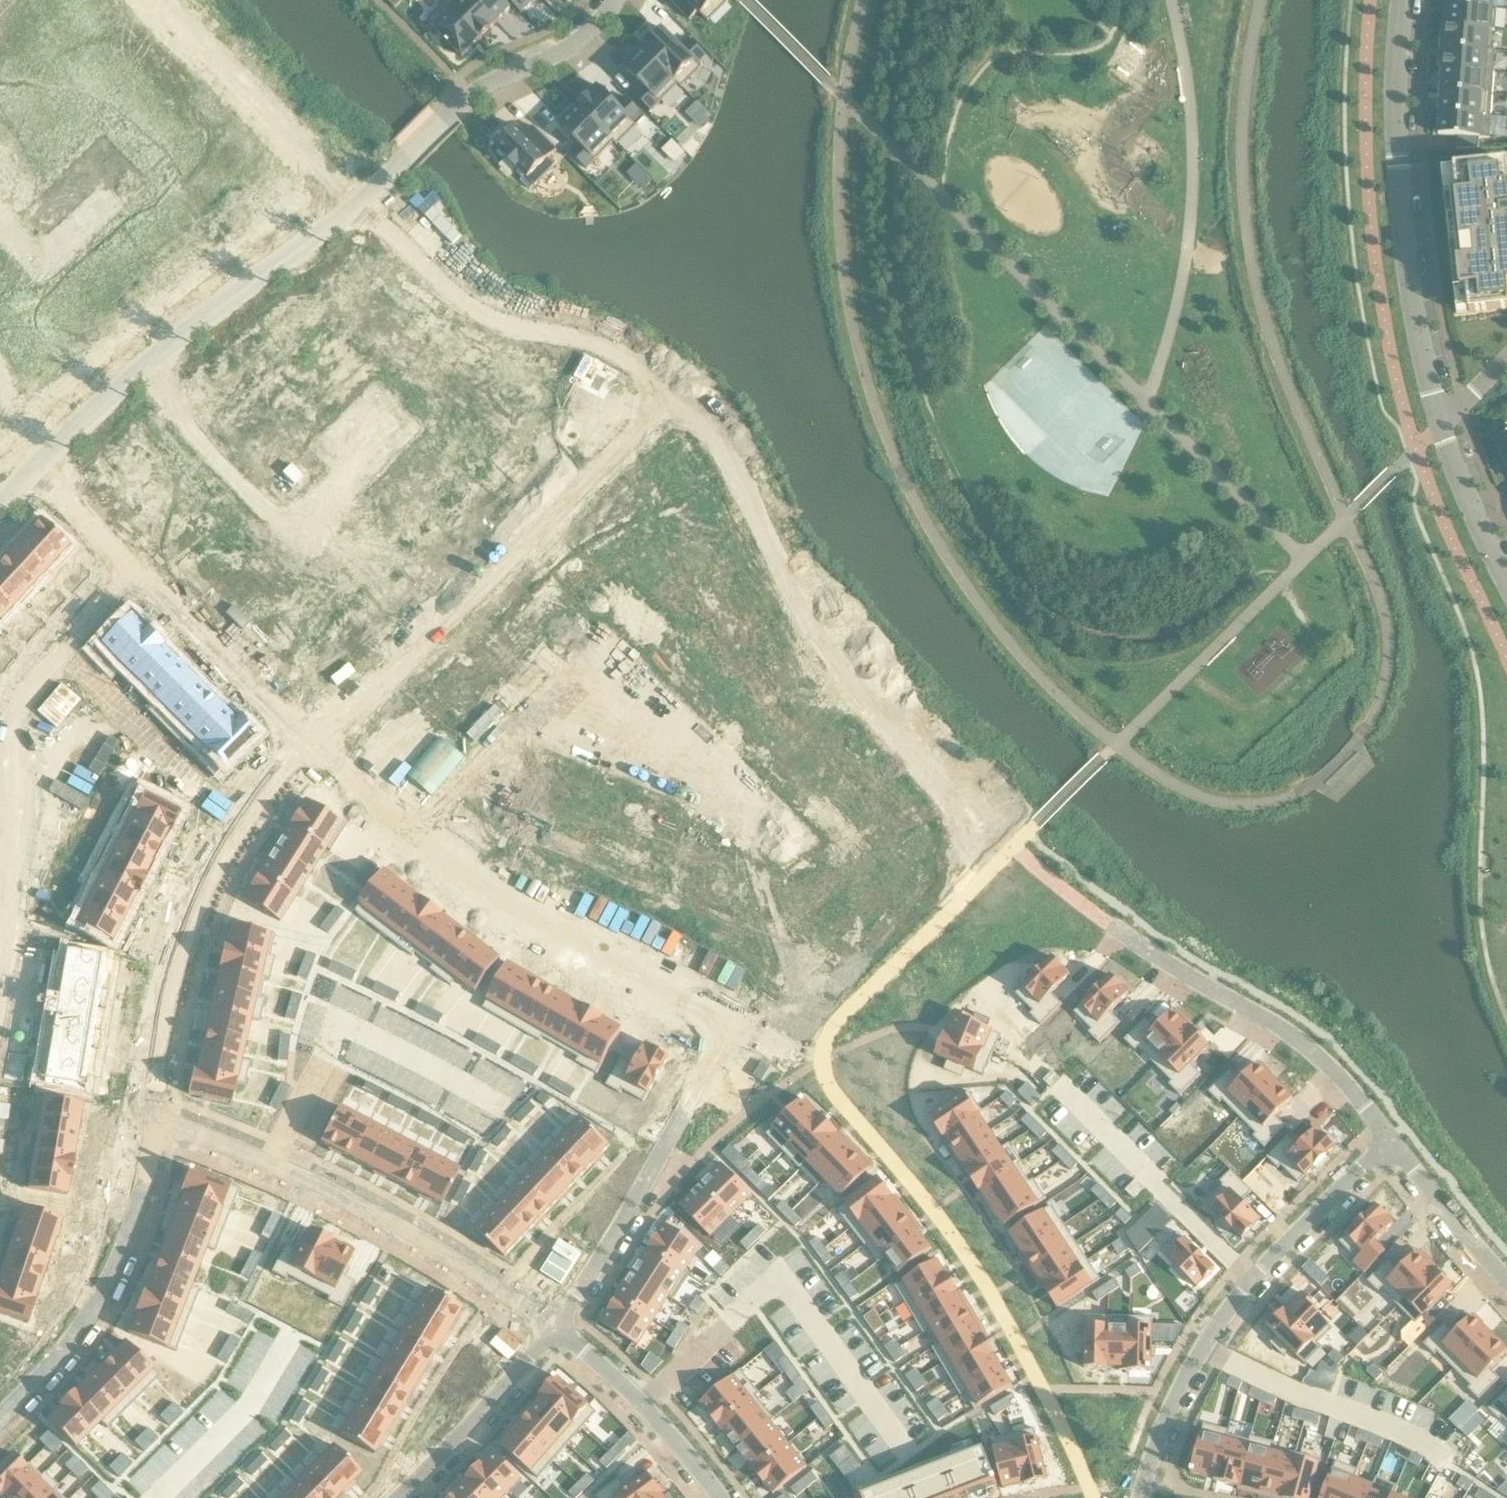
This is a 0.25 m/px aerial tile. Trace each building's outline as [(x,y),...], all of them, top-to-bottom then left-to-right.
[(51,2),(45,9),(54,19),(73,1),(72,0),(49,0),(51,2)] [(445,4),(481,40),(498,23),(474,0),(448,0),(445,4)] [(498,23),(514,7),(515,6),(508,0),(474,0),(498,23)] [(515,6),(514,7),(522,15),(538,0),(508,0),(515,6)] [(673,3),(690,20),(698,12),(709,22),(729,2),(727,0),(676,0),(673,3)] [(1448,5),(1496,9),(1496,8),(1492,7),(1492,0),(1448,0),(1448,5)] [(85,12),(67,30),(77,41),(83,33),(101,51),(130,21),(113,4),(95,22),(85,12)] [(445,4),(427,22),(447,42),(449,45),(449,44),(463,58),(481,40),(445,4)] [(1444,26),(1495,30),(1496,9),(1448,5),(1446,26),(1444,26)] [(130,21),(101,51),(118,68),(111,74),(121,85),(140,67),(130,56),(147,39),(130,21)] [(1444,26),(1442,48),(1496,52),(1496,51),(1491,51),(1492,31),(1495,31),(1495,30),(1444,26)] [(662,29),(642,49),(643,49),(643,48),(679,84),(678,85),(682,88),(702,68),(699,65),(707,56),(690,39),(682,48),(662,29)] [(0,44),(0,54),(4,57),(11,51),(2,42),(0,44)] [(643,49),(624,68),(643,87),(634,95),(651,112),(678,85),(679,84),(643,48),(643,49)] [(1442,48),(1441,69),(1494,73),(1496,52),(1442,48)] [(27,67),(20,74),(29,83),(36,76),(27,67)] [(150,78),(133,95),(143,106),(149,99),(166,116),(196,86),(178,69),(161,87),(150,78)] [(1441,69),(1441,71),(1443,71),(1442,91),(1492,94),(1494,73),(1441,69)] [(36,76),(29,83),(38,92),(45,85),(36,76)] [(196,86),(166,116),(184,133),(177,139),(187,150),(205,132),(195,122),(213,104),(196,86)] [(598,86),(579,106),(614,142),(617,146),(645,117),(625,97),(617,106),(598,86)] [(1442,91),(1440,112),(1491,116),(1492,94),(1442,91)] [(61,101),(54,108),(63,116),(70,109),(61,101)] [(697,102),(686,114),(700,128),(701,127),(711,116),(697,102)] [(579,106),(559,125),(578,144),(570,152),(587,169),(614,142),(579,106)] [(70,109),(63,116),(72,125),(79,118),(70,109)] [(18,128),(1,111),(0,112),(0,146),(18,128)] [(1440,112),(1438,135),(1458,137),(1457,150),(1479,148),(1479,138),(1489,139),(1489,136),(1491,116),(1440,112)] [(516,127),(497,147),(507,157),(506,158),(517,170),(518,169),(525,176),(521,181),(530,190),(535,185),(535,186),(555,166),(549,159),(557,151),(533,127),(525,135),(516,127)] [(0,146),(0,169),(5,175),(35,145),(18,128),(0,146)] [(672,140),(662,151),(675,164),(686,154),(672,140)] [(35,145),(5,175),(23,192),(53,162),(35,145)] [(270,162),(252,180),(282,209),(285,207),(288,209),(299,198),(296,195),(300,192),(270,162)] [(1441,169),(1457,315),(1506,309),(1506,162),(1441,169)] [(229,190),(218,200),(237,219),(247,209),(264,227),(282,209),(252,180),(236,197),(229,190)] [(190,215),(174,232),(203,261),(221,244),(203,226),(212,216),(195,198),(184,208),(190,215)] [(151,242),(140,252),(158,271),(168,261),(185,278),(203,261),(174,232),(157,248),(151,242)] [(11,266),(0,254),(0,277),(11,266)] [(355,268),(349,275),(367,293),(357,304),(378,325),(389,313),(386,310),(404,293),(387,277),(390,274),(379,263),(377,266),(367,256),(355,268)] [(122,276),(105,293),(135,322),(153,305),(134,287),(144,277),(126,259),(116,269),(122,276)] [(29,293),(20,302),(26,308),(35,299),(29,293)] [(82,303),(71,313),(89,332),(100,322),(117,339),(135,322),(105,293),(88,309),(82,303)] [(309,300),(291,319),(292,320),(328,356),(345,338),(348,341),(359,330),(338,309),(328,319),(309,300)] [(20,302),(12,311),(18,317),(26,308),(20,302)] [(39,304),(31,313),(37,319),(45,310),(39,304)] [(31,313),(22,321),(28,327),(37,319),(31,313)] [(292,320),(275,337),(292,354),(282,364),(303,386),(314,374),(312,372),(328,356),(292,320)] [(70,324),(56,338),(86,367),(99,354),(70,324)] [(12,331),(4,340),(10,346),(18,337),(12,331)] [(422,340),(401,361),(412,372),(422,363),(438,378),(431,385),(432,387),(469,351),(470,350),(451,331),(433,350),(422,340)] [(56,338),(43,352),(72,381),(86,367),(56,338)] [(0,344),(0,354),(1,355),(10,346),(4,340),(0,344)] [(469,351),(432,387),(448,403),(446,405),(457,417),(478,396),(468,385),(486,368),(469,351)] [(43,352),(29,365),(58,395),(72,381),(43,352)] [(234,356),(215,375),(216,376),(252,412),(269,395),(272,397),(283,386),(263,365),(252,375),(234,356)] [(29,365),(15,379),(44,408),(58,395),(29,365)] [(522,374),(501,395),(512,406),(515,403),(532,421),(549,404),(552,407),(562,397),(560,394),(570,384),(558,372),(558,373),(551,366),(532,384),(522,374)] [(216,376),(199,393),(217,411),(206,421),(227,442),(239,431),(236,428),(252,412),(216,376)] [(476,409),(471,415),(479,423),(485,418),(476,409)] [(156,412),(142,426),(174,458),(177,461),(191,447),(156,412)] [(142,426),(131,438),(162,469),(174,458),(142,426)] [(1500,435),(1501,439),(1496,441),(1506,468),(1506,432),(1500,435)] [(131,438),(118,450),(153,485),(166,473),(162,469),(131,438)] [(475,441),(459,457),(492,490),(508,474),(475,441)] [(646,462),(630,478),(647,495),(644,498),(656,509),(677,488),(667,478),(685,460),(679,453),(667,441),(658,450),(657,450),(654,448),(644,458),(646,461),(646,462)] [(414,444),(406,452),(411,458),(420,450),(414,444)] [(118,450),(105,463),(140,498),(153,485),(118,450)] [(456,453),(438,471),(474,507),(492,490),(459,457),(456,453)] [(104,462),(90,476),(126,512),(140,498),(105,463),(104,462)] [(394,464),(386,472),(391,478),(400,470),(394,464)] [(291,465),(283,473),(294,485),(302,477),(291,465)] [(386,472),(377,481),(383,486),(391,478),(386,472)] [(208,474),(199,483),(205,488),(213,480),(208,474)] [(428,481),(410,499),(414,502),(446,535),(447,536),(465,518),(428,481)] [(199,483),(191,491),(197,496),(205,488),(199,483)] [(182,500),(174,508),(179,513),(188,505),(182,500)] [(414,502),(397,518),(430,551),(446,535),(414,502)] [(174,508),(166,516),(171,521),(179,513),(174,508)] [(350,508),(342,516),(347,522),(356,514),(350,508)] [(671,518),(650,539),(661,550),(664,547),(680,564),(717,527),(700,509),(681,528),(671,518)] [(196,543),(178,562),(196,580),(197,579),(233,543),(216,526),(219,523),(207,512),(186,533),(196,543)] [(342,516),(334,524),(339,530),(347,522),(342,516)] [(40,519),(28,532),(57,559),(70,546),(40,519)] [(161,521),(153,529),(158,534),(166,526),(161,521)] [(384,525),(366,542),(402,578),(403,579),(421,562),(384,525)] [(717,527),(680,564),(697,581),(694,583),(705,595),(726,574),(716,563),(734,546),(717,529),(718,528),(717,527)] [(28,532),(17,545),(46,572),(57,559),(28,532)] [(569,537),(552,554),(553,555),(589,591),(605,575),(608,577),(619,566),(598,545),(588,555),(569,537)] [(366,542),(350,558),(386,594),(402,578),(366,542)] [(233,543),(197,579),(214,596),(232,579),(242,589),(263,568),(252,557),(249,559),(233,543)] [(17,545),(5,557),(35,584),(46,572),(17,545)] [(306,552),(298,560),(303,565),(312,557),(306,552)] [(553,555),(537,571),(573,607),(589,591),(553,555)] [(0,563),(0,575),(23,596),(35,584),(5,557),(0,563)] [(298,560),(290,568),(295,574),(303,565),(298,560)] [(82,567),(74,575),(80,581),(88,574),(82,567)] [(340,568),(323,585),(359,621),(376,605),(340,568)] [(12,609),(23,596),(0,575),(0,598),(12,609)] [(74,575),(66,582),(72,588),(80,581),(74,575)] [(527,581),(510,598),(546,634),(562,617),(527,581)] [(323,585),(306,602),(342,638),(359,621),(323,585)] [(259,588),(254,593),(262,602),(268,596),(259,588)] [(58,591),(50,598),(57,604),(64,597),(58,591)] [(254,593),(248,599),(257,607),(262,602),(254,593)] [(718,602),(697,623),(708,634),(711,631),(728,648),(764,612),(746,594),(728,612),(718,602)] [(12,609),(0,598),(0,622),(12,609)] [(50,598),(43,606),(49,612),(57,604),(50,598)] [(510,598),(493,615),(529,651),(546,634),(510,598)] [(764,612),(728,648),(744,665),(741,667),(753,679),(774,658),(764,648),(781,630),(764,612)] [(35,615),(28,623),(34,629),(41,621),(35,615)] [(130,615),(93,651),(109,667),(146,630),(146,629),(145,630),(130,615)] [(28,623),(20,631),(27,637),(34,629),(28,623)] [(483,625),(466,641),(502,678),(518,661),(483,625)] [(146,630),(109,667),(110,668),(117,661),(131,675),(161,645),(146,630)] [(278,630),(262,646),(298,682),(314,666),(278,630)] [(466,641),(449,658),(485,694),(502,678),(466,641)] [(571,643),(563,652),(569,657),(577,649),(571,643)] [(161,645),(131,675),(146,690),(176,661),(162,647),(162,646),(161,645)] [(7,647),(1,655),(8,661),(14,652),(7,647)] [(563,652),(555,660),(560,666),(569,657),(563,652)] [(176,661),(146,690),(161,705),(158,709),(191,677),(176,661)] [(438,667),(421,684),(458,721),(474,704),(438,667)] [(768,683),(747,704),(758,716),(761,713),(777,730),(815,693),(797,675),(778,694),(768,683)] [(191,677),(158,709),(173,724),(206,692),(191,677)] [(80,679),(74,685),(83,693),(88,688),(80,679)] [(421,686),(405,702),(441,738),(458,721),(421,684),(420,685),(421,686)] [(527,687),(519,695),(524,701),(533,693),(527,687)] [(88,688),(83,693),(91,702),(97,696),(88,688)] [(206,692),(173,724),(189,740),(222,707),(206,692)] [(815,693),(777,730),(794,746),(791,749),(802,760),(824,739),(814,729),(831,712),(814,695),(815,694),(815,693)] [(519,695),(510,703),(516,709),(524,701),(519,695)] [(222,707),(189,740),(204,755),(239,721),(232,713),(229,715),(222,707)] [(110,710),(105,716),(113,724),(119,718),(110,710)] [(394,712),(378,729),(413,765),(430,748),(394,712)] [(119,718),(113,724),(121,732),(127,727),(119,718)] [(239,721),(204,755),(220,771),(255,737),(239,721)] [(378,729),(361,746),(397,782),(413,765),(378,729)] [(483,730),(475,739),(480,744),(489,736),(483,730)] [(475,739),(466,747),(472,753),(480,744),(475,739)] [(141,741),(135,746),(144,755),(149,749),(141,741)] [(507,748),(503,760),(511,762),(514,750),(507,748)] [(149,749),(144,755),(152,763),(158,757),(149,749)] [(514,750),(511,762),(518,764),(521,752),(514,750)] [(825,758),(804,779),(815,790),(818,788),(835,804),(872,768),(871,767),(870,768),(853,751),(835,768),(825,758)] [(545,759),(542,767),(553,771),(556,763),(545,759)] [(556,763),(553,771),(565,774),(567,767),(556,763)] [(872,768),(835,804),(851,821),(848,824),(860,835),(881,814),(871,804),(889,785),(872,768)] [(172,771),(166,777),(174,785),(180,780),(172,771)] [(586,773),(583,781),(594,785),(597,777),(586,773)] [(439,774),(431,782),(436,788),(445,780),(439,774)] [(597,777),(594,785),(605,789),(608,782),(597,777)] [(180,780),(174,785),(182,794),(188,788),(180,780)] [(431,782),(422,791),(428,796),(436,788),(431,782)] [(479,784),(462,834),(484,841),(485,840),(501,792),(479,784)] [(106,786),(102,793),(112,799),(117,793),(106,786)] [(135,790),(127,807),(171,830),(180,813),(135,790)] [(501,792),(485,840),(504,847),(521,799),(501,792)] [(102,793),(98,799),(108,806),(112,799),(102,793)] [(646,797),(642,804),(653,809),(656,802),(646,797)] [(521,799),(504,847),(524,854),(540,805),(521,799)] [(305,800),(289,825),(330,851),(346,826),(305,800)] [(656,802),(653,809),(664,814),(667,807),(656,802)] [(524,854),(523,855),(546,863),(546,861),(559,817),(541,811),(542,806),(540,805),(524,854)] [(127,807),(118,823),(162,845),(170,830),(171,831),(171,830),(127,807)] [(679,812),(675,820),(686,825),(689,818),(679,812)] [(87,818),(83,824),(94,830),(98,824),(87,818)] [(689,818),(686,825),(696,830),(700,823),(689,818)] [(583,820),(566,868),(587,875),(603,827),(583,820)] [(898,820),(866,850),(877,861),(880,858),(897,876),(914,859),(917,862),(927,852),(924,849),(935,839),(916,821),(907,830),(898,820)] [(110,838),(110,839),(154,861),(162,845),(118,823),(118,824),(122,826),(115,840),(110,838)] [(83,824),(79,831),(90,837),(94,830),(83,824)] [(289,825),(274,849),(311,872),(326,849),(330,852),(330,851),(289,825)] [(711,829),(707,836),(718,841),(722,834),(711,829)] [(722,834),(718,841),(728,847),(732,840),(722,834)] [(110,839),(102,855),(147,878),(147,877),(146,877),(154,861),(110,839)] [(743,846),(739,853),(749,859),(753,852),(743,846)] [(274,849),(258,873),(295,897),(311,872),(274,849)] [(69,850),(66,857),(77,862),(80,855),(69,850)] [(821,850),(813,859),(818,864),(827,856),(821,850)] [(753,852),(749,859),(759,865),(763,858),(753,852)] [(102,855),(93,871),(138,894),(147,878),(102,855)] [(652,856),(633,896),(647,903),(666,863),(652,856)] [(827,856),(818,864),(824,870),(832,861),(827,856)] [(66,857),(63,864),(74,869),(77,862),(66,857)] [(647,903),(647,905),(665,913),(665,912),(682,876),(686,867),(668,859),(666,863),(647,903)] [(371,861),(363,871),(371,877),(379,867),(371,861)] [(776,864),(773,876),(781,877),(783,866),(776,864)] [(783,866),(781,877),(789,879),(791,867),(783,866)] [(90,888),(89,889),(129,909),(137,894),(138,895),(138,894),(93,871),(93,872),(101,876),(94,890),(90,888)] [(385,871),(354,911),(374,926),(404,886),(385,871)] [(363,871),(355,882),(363,888),(371,877),(363,871)] [(253,882),(243,899),(279,922),(291,904),(295,897),(258,873),(253,882)] [(697,883),(680,919),(698,928),(715,892),(719,883),(701,874),(697,883)] [(682,876),(665,912),(680,919),(697,883),(682,876)] [(54,884),(51,891),(63,896),(65,888),(54,884)] [(404,886),(374,926),(393,941),(424,899),(423,900),(404,886)] [(89,889),(81,904),(121,925),(129,909),(89,889)] [(51,891),(48,898),(60,903),(63,896),(51,891)] [(850,897),(828,900),(835,953),(857,950),(850,897)] [(424,899),(393,941),(412,956),(444,914),(424,899)] [(828,900),(806,903),(813,953),(824,952),(824,955),(835,953),(828,900)] [(85,908),(76,924),(112,942),(121,925),(81,904),(80,906),(85,908)] [(336,907),(328,917),(336,923),(344,913),(336,907)] [(444,914),(412,956),(413,956),(416,952),(433,966),(430,970),(431,970),(462,930),(444,916),(444,915),(444,914)] [(328,917),(320,928),(328,934),(336,923),(328,917)] [(224,946),(223,946),(274,958),(275,957),(270,956),(275,935),(230,925),(225,946),(224,946)] [(462,930),(431,970),(450,985),(481,944),(462,930)] [(481,944),(450,985),(451,985),(457,978),(476,992),(501,959),(481,944)] [(223,946),(219,968),(270,979),(274,958),(223,946)] [(65,951),(43,1087),(85,1094),(87,1080),(86,1080),(106,958),(65,951)] [(306,952),(301,965),(311,968),(315,956),(306,952)] [(1032,978),(1016,994),(1033,1012),(1030,1015),(1041,1026),(1062,1005),(1052,995),(1071,976),(1064,969),(1053,958),(1043,967),(1042,967),(1040,965),(1029,975),(1032,978),(1031,978),(1032,978)] [(331,961),(327,970),(339,975),(343,966),(331,961)] [(508,964),(483,1008),(502,1019),(528,975),(508,964)] [(301,965),(297,977),(306,981),(311,968),(301,965)] [(343,966),(339,975),(352,981),(356,972),(343,966)] [(220,969),(215,989),(265,1000),(265,999),(260,998),(265,979),(269,980),(270,979),(219,968),(218,968),(220,969)] [(528,975),(502,1019),(521,1030),(546,986),(528,975)] [(1090,997),(1074,1013),(1091,1030),(1088,1033),(1100,1045),(1121,1023),(1111,1013),(1129,995),(1122,988),(1123,987),(1111,976),(1102,985),(1101,985),(1101,986),(1098,983),(1088,994),(1090,996),(1090,997)] [(376,981),(372,990),(384,996),(388,987),(376,981)] [(546,986),(521,1030),(540,1041),(565,997),(546,986)] [(388,987),(384,996),(396,1002),(400,993),(388,987)] [(215,989),(210,1010),(260,1021),(265,1000),(215,989)] [(292,993),(288,1006),(298,1009),(301,996),(292,993)] [(565,997),(540,1041),(543,1037),(561,1047),(584,1006),(583,1007),(565,997)] [(420,1003),(416,1011),(427,1017),(432,1009),(420,1003)] [(288,1006),(284,1019),(294,1021),(298,1009),(288,1006)] [(584,1006),(561,1047),(579,1058),(576,1062),(577,1062),(603,1017),(584,1006)] [(432,1009),(427,1017),(439,1023),(444,1015),(432,1009)] [(210,1010),(205,1031),(246,1040),(250,1020),(259,1022),(260,1021),(210,1010)] [(946,1035),(946,1036),(992,1056),(1001,1035),(987,1029),(991,1020),(976,1013),(973,1020),(956,1012),(946,1035)] [(1145,1019),(1124,1040),(1136,1052),(1138,1049),(1155,1066),(1192,1029),(1191,1028),(1190,1029),(1173,1012),(1161,1024),(1156,1029),(1145,1019)] [(603,1017),(577,1062),(597,1074),(622,1030),(603,1019),(604,1018),(603,1017)] [(1192,1029),(1155,1066),(1172,1082),(1169,1085),(1180,1096),(1201,1075),(1191,1065),(1210,1046),(1199,1035),(1193,1030),(1192,1029)] [(205,1031),(200,1052),(250,1064),(250,1063),(241,1060),(246,1040),(205,1031)] [(479,1033),(474,1042),(485,1048),(490,1040),(479,1033)] [(280,1035),(278,1048),(288,1049),(290,1036),(280,1035)] [(945,1035),(936,1056),(949,1062),(945,1070),(961,1077),(965,1069),(984,1077),(992,1056),(946,1036),(946,1035),(945,1035)] [(490,1040),(485,1048),(497,1055),(502,1046),(490,1040)] [(621,1059),(606,1085),(620,1093),(622,1089),(643,1102),(654,1082),(655,1082),(658,1084),(666,1071),(663,1069),(663,1068),(664,1065),(669,1057),(655,1048),(655,1049),(647,1044),(645,1046),(633,1066),(621,1059)] [(278,1048),(277,1061),(287,1062),(288,1052),(288,1049),(278,1048)] [(193,1071),(192,1072),(245,1085),(250,1064),(200,1052),(196,1072),(193,1071)] [(8,1053),(3,1079),(22,1083),(27,1056),(8,1053)] [(516,1055),(511,1063),(523,1070),(528,1061),(516,1055)] [(528,1061),(523,1070),(534,1076),(539,1068),(528,1061)] [(1230,1071),(1209,1093),(1220,1104),(1223,1101),(1239,1118),(1276,1082),(1258,1064),(1246,1076),(1241,1081),(1240,1081),(1230,1071)] [(1053,1071),(1043,1081),(1048,1086),(1050,1088),(1060,1078),(1053,1071)] [(192,1072),(187,1094),(231,1104),(236,1083),(245,1086),(245,1085),(192,1072)] [(553,1077),(548,1085),(560,1092),(565,1084),(565,1083),(553,1077)] [(361,1080),(356,1087),(366,1093),(370,1085),(361,1080)] [(1276,1082),(1239,1118),(1256,1134),(1253,1137),(1264,1148),(1286,1127),(1275,1117),(1276,1116),(1281,1111),(1293,1099),(1276,1082)] [(281,1083),(275,1095),(283,1099),(290,1087),(281,1083)] [(565,1084),(560,1092),(571,1099),(576,1090),(565,1083),(565,1084)] [(1027,1083),(1018,1093),(1025,1100),(1031,1106),(1041,1097),(1027,1083)] [(366,1093),(376,1098),(380,1090),(370,1085),(366,1093)] [(543,1092),(537,1099),(545,1106),(551,1100),(543,1092)] [(1007,1092),(1000,1099),(1007,1106),(1010,1109),(1017,1102),(1007,1092)] [(970,1093),(930,1119),(943,1139),(944,1138),(944,1137),(978,1114),(979,1115),(983,1113),(970,1093)] [(275,1095),(269,1106),(277,1111),(283,1099),(275,1095)] [(390,1095),(386,1103),(396,1108),(400,1100),(390,1095)] [(43,1099),(40,1117),(79,1124),(82,1105),(43,1099)] [(803,1099),(767,1135),(784,1153),(821,1117),(820,1116),(803,1099)] [(396,1108),(405,1113),(409,1105),(400,1100),(396,1108)] [(530,1102),(523,1110),(529,1116),(537,1108),(531,1103),(530,1102)] [(10,1112),(11,1104),(0,1103),(0,1111),(10,1112)] [(338,1107),(320,1142),(320,1143),(336,1151),(354,1116),(339,1107),(338,1107)] [(517,1116),(515,1118),(522,1124),(529,1116),(523,1110),(517,1116)] [(9,1120),(10,1112),(0,1111),(0,1118),(9,1120)] [(420,1111),(416,1119),(426,1124),(430,1116),(420,1111)] [(978,1114),(944,1137),(944,1138),(956,1155),(990,1132),(979,1115),(978,1114)] [(1028,1114),(1021,1121),(1031,1131),(1038,1124),(1028,1114)] [(821,1117),(784,1153),(801,1171),(808,1164),(808,1163),(837,1134),(838,1135),(839,1134),(821,1115),(820,1116),(821,1117)] [(354,1116),(336,1151),(351,1159),(369,1123),(354,1116)] [(426,1124),(435,1128),(439,1121),(430,1116),(426,1124)] [(32,1133),(32,1134),(76,1142),(79,1124),(40,1117),(37,1134),(32,1133)] [(582,1118),(569,1131),(598,1159),(610,1146),(582,1118)] [(369,1123),(351,1159),(366,1166),(384,1131),(369,1123)] [(1038,1124),(1031,1131),(1040,1140),(1047,1133),(1038,1124)] [(507,1126),(499,1134),(505,1140),(513,1132),(507,1126)] [(450,1127),(446,1134),(455,1140),(460,1133),(450,1127)] [(1288,1137),(1267,1158),(1278,1169),(1281,1166),(1298,1184),(1314,1168),(1315,1168),(1315,1167),(1318,1170),(1328,1159),(1326,1157),(1326,1156),(1335,1147),(1324,1135),(1323,1135),(1317,1128),(1298,1147),(1288,1137)] [(384,1131),(366,1166),(381,1174),(399,1139),(384,1131)] [(569,1131),(558,1143),(587,1171),(598,1159),(569,1131)] [(990,1132),(956,1155),(967,1172),(968,1173),(1002,1150),(1002,1149),(990,1132)] [(460,1133),(455,1140),(464,1145),(469,1138),(460,1133)] [(25,1150),(24,1151),(74,1160),(75,1159),(73,1158),(76,1142),(32,1134),(29,1151),(25,1150)] [(499,1134),(492,1142),(498,1148),(505,1140),(499,1134)] [(808,1164),(801,1171),(817,1187),(824,1180),(824,1181),(854,1152),(838,1135),(837,1134),(808,1163),(808,1164)] [(399,1139),(381,1174),(396,1182),(414,1147),(399,1139)] [(558,1143),(546,1156),(575,1183),(587,1171),(558,1143)] [(967,1172),(966,1173),(979,1192),(980,1192),(980,1191),(1018,1165),(1019,1166),(1023,1163),(1010,1144),(1002,1149),(1002,1150),(968,1173),(967,1172)] [(1059,1145),(1052,1153),(1062,1162),(1069,1155),(1059,1145)] [(414,1147),(396,1182),(410,1190),(429,1154),(414,1147)] [(479,1150),(474,1160),(481,1164),(486,1154),(479,1150)] [(24,1151),(21,1169),(71,1177),(74,1160),(24,1151)] [(854,1152),(824,1181),(842,1198),(872,1170),(871,1169),(854,1152)] [(429,1154),(410,1190),(425,1198),(444,1162),(429,1154)] [(1069,1155),(1062,1162),(1071,1171),(1078,1164),(1069,1155)] [(546,1156),(535,1168),(563,1195),(575,1183),(546,1156)] [(474,1160),(469,1169),(477,1173),(481,1164),(474,1160)] [(444,1162),(425,1198),(441,1206),(459,1170),(444,1162)] [(722,1164),(701,1185),(732,1216),(753,1195),(722,1164)] [(1018,1165),(980,1191),(980,1192),(992,1209),(1030,1183),(1030,1182),(1019,1166),(1018,1165)] [(750,1167),(743,1174),(752,1184),(759,1177),(750,1167)] [(535,1168),(523,1180),(552,1207),(563,1195),(535,1168)] [(21,1169),(21,1170),(26,1171),(23,1188),(67,1196),(70,1178),(71,1178),(71,1177),(21,1169)] [(189,1170),(181,1191),(231,1211),(239,1189),(189,1170)] [(1223,1185),(1206,1202),(1222,1218),(1221,1219),(1222,1219),(1219,1222),(1230,1232),(1232,1230),(1233,1230),(1243,1239),(1254,1228),(1254,1227),(1261,1221),(1242,1202),(1252,1192),(1231,1171),(1220,1182),(1223,1185)] [(759,1177),(752,1184),(761,1193),(768,1186),(759,1177)] [(879,1178),(837,1210),(851,1229),(892,1198),(893,1197),(879,1178)] [(523,1180),(512,1192),(540,1220),(552,1207),(523,1180)] [(1030,1183),(992,1209),(1004,1228),(1047,1199),(1034,1180),(1030,1182),(1030,1183)] [(1136,1180),(1125,1191),(1134,1199),(1145,1188),(1136,1180)] [(463,1181),(458,1191),(465,1195),(470,1186),(463,1181)] [(1098,1184),(1091,1191),(1100,1201),(1108,1194),(1098,1184)] [(701,1185),(680,1206),(711,1237),(732,1216),(701,1185)] [(179,1202),(175,1212),(223,1231),(231,1211),(181,1191),(177,1201),(179,1202)] [(458,1191),(453,1200),(460,1204),(465,1195),(458,1191)] [(512,1192),(500,1204),(529,1232),(540,1220),(512,1192)] [(1108,1194),(1100,1201),(1110,1210),(1117,1203),(1108,1194)] [(892,1198),(851,1229),(865,1246),(905,1215),(892,1198)] [(784,1202),(777,1209),(784,1216),(786,1218),(793,1211),(784,1202)] [(500,1204),(489,1217),(517,1244),(529,1232),(500,1204)] [(1156,1205),(1126,1235),(1139,1253),(1172,1221),(1156,1205)] [(1355,1226),(1339,1242),(1357,1259),(1353,1263),(1365,1274),(1386,1253),(1375,1243),(1394,1224),(1387,1218),(1388,1217),(1376,1205),(1366,1215),(1363,1213),(1353,1223),(1355,1226)] [(7,1224),(6,1225),(54,1242),(62,1220),(23,1206),(16,1227),(7,1224)] [(1052,1206),(1009,1235),(1022,1253),(1022,1254),(1064,1225),(1052,1206)] [(1122,1209),(1115,1216),(1125,1225),(1132,1218),(1122,1209)] [(793,1211),(786,1218),(795,1227),(802,1220),(793,1211)] [(175,1212),(168,1232),(215,1251),(223,1231),(175,1212)] [(272,1213),(266,1224),(275,1229),(281,1217),(272,1213)] [(905,1215),(865,1246),(878,1264),(886,1258),(885,1257),(918,1232),(905,1215)] [(489,1217),(476,1230),(505,1257),(517,1244),(489,1217)] [(266,1224),(260,1236),(269,1241),(275,1229),(266,1224)] [(665,1224),(649,1249),(685,1272),(686,1272),(702,1247),(665,1224)] [(0,1244),(0,1246),(4,1248),(47,1262),(54,1242),(6,1225),(0,1244)] [(760,1225),(750,1234),(757,1242),(766,1232),(760,1225)] [(1064,1225),(1022,1254),(1034,1272),(1077,1243),(1064,1225)] [(285,1246),(271,1272),(285,1280),(287,1276),(308,1287),(332,1241),(310,1229),(298,1253),(285,1246)] [(168,1232),(160,1252),(198,1267),(206,1248),(215,1252),(215,1251),(168,1232)] [(918,1232),(885,1257),(886,1258),(899,1275),(932,1250),(918,1232)] [(1178,1233),(1160,1251),(1176,1268),(1174,1270),(1184,1281),(1187,1278),(1197,1288),(1204,1281),(1215,1270),(1206,1260),(1195,1249),(1178,1233)] [(750,1234),(740,1244),(747,1251),(757,1242),(750,1234)] [(818,1238),(810,1244),(817,1254),(825,1249),(818,1238)] [(1120,1240),(1112,1245),(1119,1256),(1128,1251),(1120,1240)] [(332,1241),(308,1287),(329,1298),(327,1301),(341,1309),(355,1282),(342,1275),(354,1253),(332,1242),(333,1241),(332,1241)] [(1077,1243),(1034,1272),(1045,1289),(1046,1289),(1089,1261),(1077,1243)] [(41,1282),(47,1262),(4,1248),(0,1259),(0,1268),(41,1282)] [(649,1249),(633,1273),(670,1297),(669,1297),(673,1300),(690,1274),(686,1272),(685,1272),(649,1249)] [(825,1249),(817,1254),(825,1265),(833,1259),(825,1249)] [(252,1251),(246,1263),(255,1268),(261,1256),(252,1251)] [(160,1252),(152,1272),(199,1291),(200,1290),(191,1287),(198,1267),(160,1252)] [(1388,1261),(1367,1282),(1379,1293),(1381,1290),(1398,1307),(1434,1271),(1433,1270),(1417,1254),(1416,1253),(1404,1265),(1399,1270),(1399,1271),(1388,1261)] [(1311,1260),(1302,1269),(1311,1277),(1319,1269),(1311,1260)] [(723,1261),(713,1270),(720,1277),(730,1268),(723,1261)] [(938,1261),(895,1286),(905,1303),(948,1278),(947,1277),(938,1261)] [(1045,1289),(1044,1289),(1057,1309),(1101,1279),(1089,1261),(1046,1289),(1045,1289)] [(246,1263),(240,1275),(249,1279),(255,1268),(246,1263)] [(1137,1264),(1125,1272),(1131,1280),(1142,1273),(1137,1264)] [(35,1303),(35,1302),(34,1301),(41,1282),(0,1268),(0,1291),(35,1303)] [(381,1269),(376,1278),(383,1282),(389,1273),(381,1269)] [(1434,1271),(1398,1307),(1416,1325),(1453,1288),(1442,1277),(1436,1271),(1434,1269),(1433,1270),(1434,1271)] [(143,1291),(143,1292),(192,1311),(199,1291),(152,1272),(144,1292),(143,1291)] [(633,1273),(617,1297),(654,1321),(669,1297),(670,1297),(633,1273)] [(843,1273),(835,1279),(843,1289),(851,1284),(843,1273)] [(948,1278),(905,1303),(914,1318),(957,1293),(957,1294),(958,1293),(948,1276),(947,1277),(948,1278)] [(1115,1279),(1104,1287),(1109,1295),(1120,1287),(1115,1279)] [(373,1283),(367,1292),(375,1297),(380,1288),(373,1283)] [(851,1284),(843,1289),(850,1300),(859,1294),(851,1284)] [(1104,1287),(1092,1294),(1098,1302),(1109,1295),(1104,1287)] [(427,1288),(418,1303),(452,1324),(462,1309),(427,1288)] [(28,1324),(35,1303),(0,1291),(0,1315),(28,1324)] [(143,1292),(135,1312),(184,1331),(192,1311),(143,1292)] [(367,1292),(362,1302),(369,1306),(375,1297),(367,1292)] [(957,1293),(914,1318),(924,1335),(928,1332),(928,1331),(929,1330),(966,1308),(957,1294),(957,1293)] [(1285,1311),(1284,1312),(1317,1345),(1318,1344),(1333,1329),(1314,1310),(1316,1307),(1303,1294),(1285,1311)] [(617,1297),(601,1322),(638,1346),(654,1321),(617,1297)] [(697,1298),(689,1309),(698,1315),(705,1303),(697,1298)] [(225,1312),(229,1314),(237,1318),(242,1309),(230,1303),(225,1312)] [(418,1303),(409,1318),(444,1338),(452,1324),(418,1303)] [(929,1330),(928,1331),(928,1332),(936,1346),(937,1347),(943,1343),(975,1324),(966,1308),(929,1330)] [(242,1309),(237,1318),(249,1324),(254,1315),(242,1309)] [(874,1310),(863,1318),(869,1326),(880,1318),(874,1310)] [(1284,1310),(1267,1327),(1277,1337),(1271,1343),(1284,1356),(1290,1350),(1304,1364),(1321,1348),(1318,1344),(1317,1345),(1284,1312),(1285,1311),(1284,1310)] [(136,1313),(128,1334),(176,1352),(184,1331),(135,1312),(135,1313),(136,1313)] [(356,1312),(350,1321),(358,1326),(363,1316),(356,1312)] [(1077,1337),(1076,1354),(1085,1355),(1085,1369),(1108,1369),(1108,1368),(1108,1326),(1109,1326),(1109,1317),(1086,1316),(1085,1337),(1077,1337)] [(1444,1324),(1423,1345),(1434,1356),(1437,1353),(1454,1370),(1490,1334),(1472,1316),(1460,1328),(1455,1333),(1455,1334),(1444,1324)] [(1129,1317),(1129,1327),(1130,1327),(1129,1371),(1151,1372),(1152,1356),(1152,1348),(1152,1343),(1174,1343),(1185,1325),(1153,1325),(1153,1318),(1129,1317)] [(409,1318),(401,1332),(435,1353),(444,1338),(409,1318)] [(880,1318),(869,1326),(875,1334),(885,1326),(880,1318)] [(350,1321),(345,1330),(352,1335),(358,1326),(350,1321)] [(681,1322),(674,1334),(682,1339),(689,1328),(681,1322)] [(936,1346),(932,1348),(942,1365),(956,1357),(985,1339),(984,1339),(975,1324),(943,1343),(937,1347),(936,1346)] [(1108,1326),(1108,1368),(1118,1368),(1118,1371),(1129,1371),(1130,1327),(1129,1327),(1109,1326),(1108,1326)] [(401,1332),(392,1347),(426,1367),(435,1353),(401,1332)] [(674,1334),(666,1345),(675,1350),(682,1339),(674,1334)] [(1454,1370),(1470,1386),(1468,1389),(1479,1400),(1500,1379),(1490,1369),(1506,1352),(1506,1351),(1490,1334),(1454,1370)] [(231,1335),(224,1347),(232,1352),(239,1341),(231,1335)] [(956,1357),(942,1365),(951,1380),(969,1370),(994,1355),(994,1356),(995,1355),(985,1338),(984,1339),(985,1339),(956,1357)] [(895,1339),(884,1347),(890,1355),(901,1347),(895,1339)] [(125,1341),(111,1355),(146,1390),(160,1377),(125,1341)] [(338,1341),(333,1350),(340,1355),(346,1345),(338,1341)] [(224,1347),(217,1358),(225,1363),(232,1352),(224,1347)] [(392,1347),(383,1361),(418,1382),(426,1367),(392,1347)] [(901,1347),(890,1355),(896,1363),(907,1355),(901,1347)] [(1336,1348),(1329,1355),(1339,1365),(1346,1358),(1336,1348)] [(333,1350),(327,1359),(335,1364),(340,1355),(333,1350)] [(650,1353),(642,1367),(650,1375),(664,1362),(650,1353)] [(111,1355),(99,1368),(133,1403),(146,1390),(111,1355)] [(969,1370),(951,1380),(961,1396),(965,1394),(965,1393),(982,1383),(1003,1370),(994,1356),(994,1355),(969,1370)] [(1329,1355),(1322,1362),(1332,1371),(1339,1365),(1329,1355)] [(785,1356),(777,1362),(785,1372),(793,1367),(785,1356)] [(383,1361),(375,1375),(409,1396),(418,1382),(383,1361)] [(1373,1365),(1366,1372),(1376,1381),(1383,1374),(1373,1365)] [(793,1367),(785,1372),(793,1384),(801,1378),(793,1367)] [(99,1368),(86,1381),(121,1415),(133,1403),(99,1368)] [(916,1369),(905,1376),(911,1384),(922,1376),(916,1369)] [(321,1370),(316,1379),(323,1383),(329,1374),(321,1370)] [(741,1370),(699,1404),(718,1427),(756,1396),(756,1397),(760,1394),(741,1370)] [(982,1383),(965,1393),(965,1394),(974,1409),(1013,1387),(1003,1370),(982,1383)] [(375,1375),(366,1390),(400,1410),(409,1396),(375,1375)] [(922,1376),(911,1384),(917,1392),(928,1384),(922,1376)] [(556,1377),(542,1394),(582,1430),(597,1413),(556,1377)] [(1231,1377),(1227,1386),(1239,1391),(1243,1383),(1231,1377)] [(795,1386),(786,1394),(793,1403),(809,1390),(801,1378),(793,1384),(795,1386)] [(316,1379),(310,1388),(318,1393),(323,1383),(316,1379)] [(73,1391),(72,1392),(108,1428),(121,1415),(86,1381),(74,1392),(73,1391)] [(1253,1387),(1249,1396),(1261,1402),(1265,1393),(1253,1387)] [(366,1390),(357,1404),(391,1425),(400,1410),(366,1390)] [(1488,1410),(1499,1421),(1502,1418),(1491,1430),(1506,1445),(1506,1391),(1488,1410)] [(72,1392),(59,1405),(88,1434),(101,1422),(107,1429),(108,1428),(72,1392)] [(1265,1393),(1261,1402),(1273,1408),(1277,1399),(1265,1393)] [(537,1404),(530,1412),(568,1446),(582,1430),(542,1394),(534,1402),(537,1404)] [(1013,1395),(1002,1402),(1007,1410),(1018,1403),(1013,1395)] [(756,1396),(718,1427),(736,1449),(770,1422),(771,1422),(775,1419),(756,1397),(756,1396)] [(938,1398),(927,1406),(932,1414),(943,1406),(938,1398)] [(302,1401),(297,1410),(304,1415),(310,1406),(302,1401)] [(1002,1402),(990,1408),(995,1417),(1007,1410),(1002,1402)] [(173,1403),(166,1410),(176,1420),(183,1413),(173,1403)] [(819,1403),(811,1409),(819,1419),(827,1414),(819,1403)] [(357,1404),(349,1418),(383,1439),(391,1425),(357,1404)] [(60,1407),(47,1419),(75,1447),(88,1434),(59,1405),(59,1406),(60,1407)] [(1474,1405),(1465,1414),(1470,1419),(1479,1410),(1474,1405)] [(943,1406),(932,1414),(938,1422),(949,1414),(943,1406)] [(1295,1409),(1292,1418),(1305,1422),(1307,1412),(1295,1409)] [(166,1410),(159,1417),(169,1426),(176,1420),(166,1410)] [(297,1410),(291,1419),(299,1424),(304,1415),(297,1410)] [(530,1412),(515,1428),(554,1462),(568,1446),(530,1412)] [(1307,1412),(1305,1422),(1318,1425),(1320,1416),(1307,1412)] [(827,1414),(819,1419),(826,1430),(834,1424),(827,1414)] [(349,1418),(340,1434),(374,1454),(383,1439),(349,1418)] [(1470,1420),(1460,1430),(1468,1438),(1478,1428),(1470,1420)] [(770,1422),(736,1449),(754,1472),(788,1444),(771,1422),(770,1422)] [(1194,1447),(1190,1461),(1194,1462),(1191,1473),(1214,1479),(1215,1480),(1227,1435),(1228,1435),(1229,1431),(1204,1424),(1197,1448),(1194,1447)] [(515,1428),(501,1445),(539,1479),(554,1462),(515,1428)] [(148,1429),(141,1435),(150,1445),(157,1438),(148,1429)] [(1035,1429),(1013,1434),(1025,1484),(1024,1484),(1025,1485),(1048,1480),(1035,1429)] [(1360,1429),(1356,1438),(1369,1443),(1372,1434),(1360,1429)] [(48,1431),(39,1440),(46,1447),(55,1438),(48,1431)] [(285,1431),(277,1439),(283,1445),(291,1438),(285,1431)] [(1013,1434),(992,1440),(1003,1489),(1024,1484),(1025,1484),(1013,1434)] [(1372,1434),(1369,1443),(1381,1448),(1385,1439),(1372,1434)] [(141,1435),(134,1442),(144,1452),(150,1445),(141,1435)] [(1214,1479),(1214,1481),(1239,1487),(1239,1486),(1238,1486),(1250,1441),(1249,1441),(1228,1435),(1227,1435),(1215,1480),(1214,1479)] [(1250,1441),(1238,1486),(1239,1486),(1261,1492),(1273,1447),(1274,1448),(1275,1443),(1250,1436),(1249,1441),(1250,1441)] [(55,1438),(46,1447),(53,1454),(62,1445),(55,1438)] [(277,1439),(269,1447),(276,1453),(283,1445),(277,1439)] [(619,1443),(609,1453),(616,1460),(626,1450),(619,1443)] [(788,1444),(754,1472),(773,1495),(807,1467),(788,1444)] [(333,1446),(320,1458),(348,1487),(361,1474),(333,1446)] [(845,1446),(830,1458),(847,1479),(862,1466),(845,1446)] [(1399,1446),(1395,1455),(1406,1461),(1411,1452),(1399,1446)] [(1261,1492),(1283,1497),(1284,1497),(1296,1454),(1274,1448),(1273,1447),(1261,1492)] [(855,1497),(968,1497),(969,1497),(987,1491),(998,1486),(983,1448),(971,1453),(860,1496),(855,1497)] [(482,1465),(482,1466),(510,1494),(523,1480),(495,1452),(482,1465)] [(1411,1452),(1406,1461),(1418,1467),(1423,1459),(1411,1452)] [(609,1453),(600,1462),(607,1469),(616,1460),(609,1453)] [(0,1466),(0,1493),(29,1464),(28,1463),(25,1467),(12,1454),(0,1466)] [(122,1454),(115,1461),(125,1470),(132,1464),(122,1454)] [(1321,1460),(1296,1454),(1284,1497),(1310,1497),(1321,1460)] [(261,1455),(253,1463),(259,1469),(267,1461),(261,1455)] [(74,1457),(64,1466),(71,1473),(81,1463),(74,1457)] [(308,1470),(336,1497),(337,1497),(348,1487),(320,1458),(308,1470)] [(115,1461),(109,1468),(118,1477),(125,1470),(115,1461)] [(1321,1497),(1346,1497),(1354,1479),(1358,1470),(1336,1461),(1321,1497)] [(81,1463),(71,1473),(78,1480),(87,1470),(81,1463)] [(253,1463),(246,1470),(252,1477),(259,1469),(253,1463)] [(0,1493),(0,1497),(20,1497),(45,1473),(44,1473),(41,1476),(29,1464),(0,1493)] [(467,1478),(468,1479),(469,1478),(488,1497),(505,1497),(510,1494),(482,1466),(482,1465),(481,1464),(481,1465),(468,1477),(467,1478)] [(296,1482),(312,1497),(336,1497),(308,1470),(296,1482)] [(812,1472),(801,1481),(808,1489),(818,1480),(812,1472)] [(20,1497),(46,1497),(58,1486),(45,1473),(20,1497)] [(588,1474),(579,1483),(586,1490),(595,1481),(588,1474)] [(595,1496),(596,1497),(658,1497),(662,1495),(663,1496),(664,1495),(663,1493),(658,1487),(649,1474),(627,1490),(619,1479),(595,1496)] [(1393,1495),(1394,1495),(1398,1486),(1376,1477),(1373,1486),(1374,1487),(1369,1497),(1392,1497),(1393,1495)] [(1462,1477),(1457,1486),(1468,1493),(1473,1485),(1462,1477)] [(456,1491),(463,1497),(488,1497),(469,1478),(468,1479),(456,1491)] [(237,1479),(230,1486),(236,1493),(243,1485),(237,1479)] [(1346,1497),(1369,1497),(1374,1487),(1373,1486),(1354,1479),(1346,1497)] [(801,1481),(791,1489),(797,1497),(808,1489),(801,1481)] [(1497,1491),(1506,1497),(1506,1481),(1497,1491)] [(90,1491),(96,1497),(97,1497),(106,1489),(99,1482),(90,1491)] [(284,1494),(289,1497),(312,1497),(296,1482),(284,1494)] [(569,1493),(574,1497),(578,1497),(586,1490),(579,1483),(569,1493)] [(46,1497),(63,1497),(55,1490),(59,1487),(58,1486),(46,1497)] [(222,1494),(226,1497),(230,1497),(236,1493),(230,1486),(222,1494)] [(97,1497),(110,1497),(113,1496),(107,1489),(106,1489),(97,1497)] [(1475,1497),(1476,1497),(1490,1497),(1491,1496),(1480,1489),(1475,1497)]
